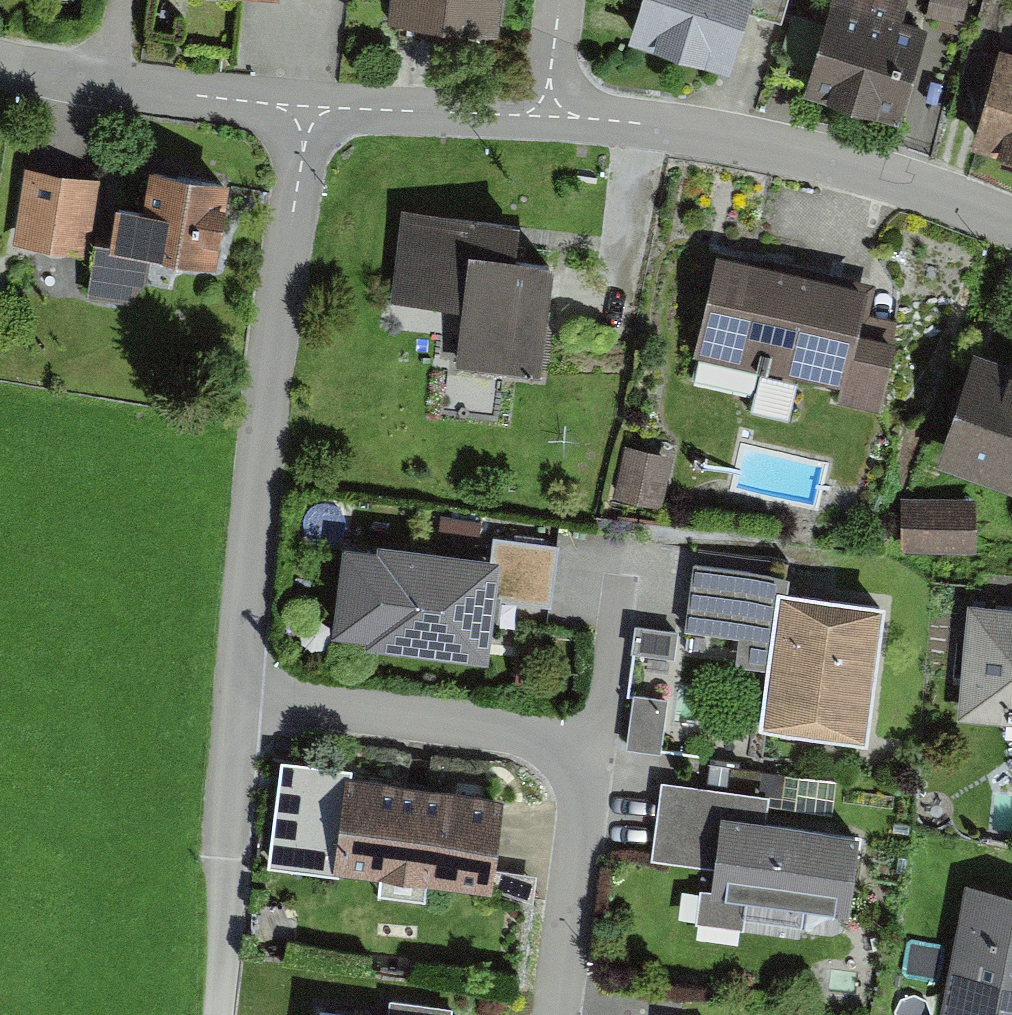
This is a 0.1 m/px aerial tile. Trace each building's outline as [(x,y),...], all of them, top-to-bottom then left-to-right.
[(387,13),(498,27),(501,0),(389,0),(387,13)] [(627,37),(726,69),(748,0),(639,0),(627,37)] [(802,83),(897,113),(927,19),(902,11),(906,0),(828,0),(802,83)] [(985,52),(956,143),(1011,160),(1011,60),(985,52)] [(123,199),(116,198),(109,243),(148,249),(152,250),(216,259),(229,173),(150,161),(144,202),(123,199)] [(100,174),(25,163),(14,241),(89,252),(100,174)] [(504,215),(401,205),(392,299),(462,306),(457,364),(540,372),(553,250),(501,245),(504,215)] [(148,249),(109,243),(97,241),(95,241),(86,296),(143,304),(152,250),(148,249)] [(875,282),(716,247),(693,353),(840,385),(837,400),(877,409),(898,316),(869,310),(875,282)] [(974,341),(936,457),(1011,482),(1011,354),(974,341)] [(672,452),(625,442),(614,495),(661,505),(672,452)] [(976,494),(901,495),(902,547),(977,546),(976,494)] [(381,535),(380,543),(344,539),(333,627),(369,631),(368,645),(491,659),(499,598),(505,550),(381,535)] [(505,550),(499,598),(551,604),(559,541),(506,535),(505,550)] [(766,665),(777,583),(778,571),(693,560),(685,627),(740,634),(736,661),(766,665)] [(886,597),(777,583),(766,665),(759,724),(869,738),(886,597)] [(968,599),(958,716),(1011,720),(1011,603),(968,599)] [(635,699),(635,755),(668,755),(667,698),(635,699)] [(273,810),(317,816),(323,772),(278,766),(273,810)] [(504,792),(346,771),(333,867),(491,888),(504,792)] [(768,799),(659,786),(652,854),(651,863),(702,869),(696,922),(741,928),(744,905),(839,917),(849,835),(765,824),(768,799)] [(966,879),(941,1009),(972,1014),(1011,1014),(1011,888),(966,879)] [(399,1014),(452,1014),(453,1005),(390,997),(388,1014),(399,1014)] [(317,1005),(316,1014),(399,1014),(388,1014),(317,1005)]
